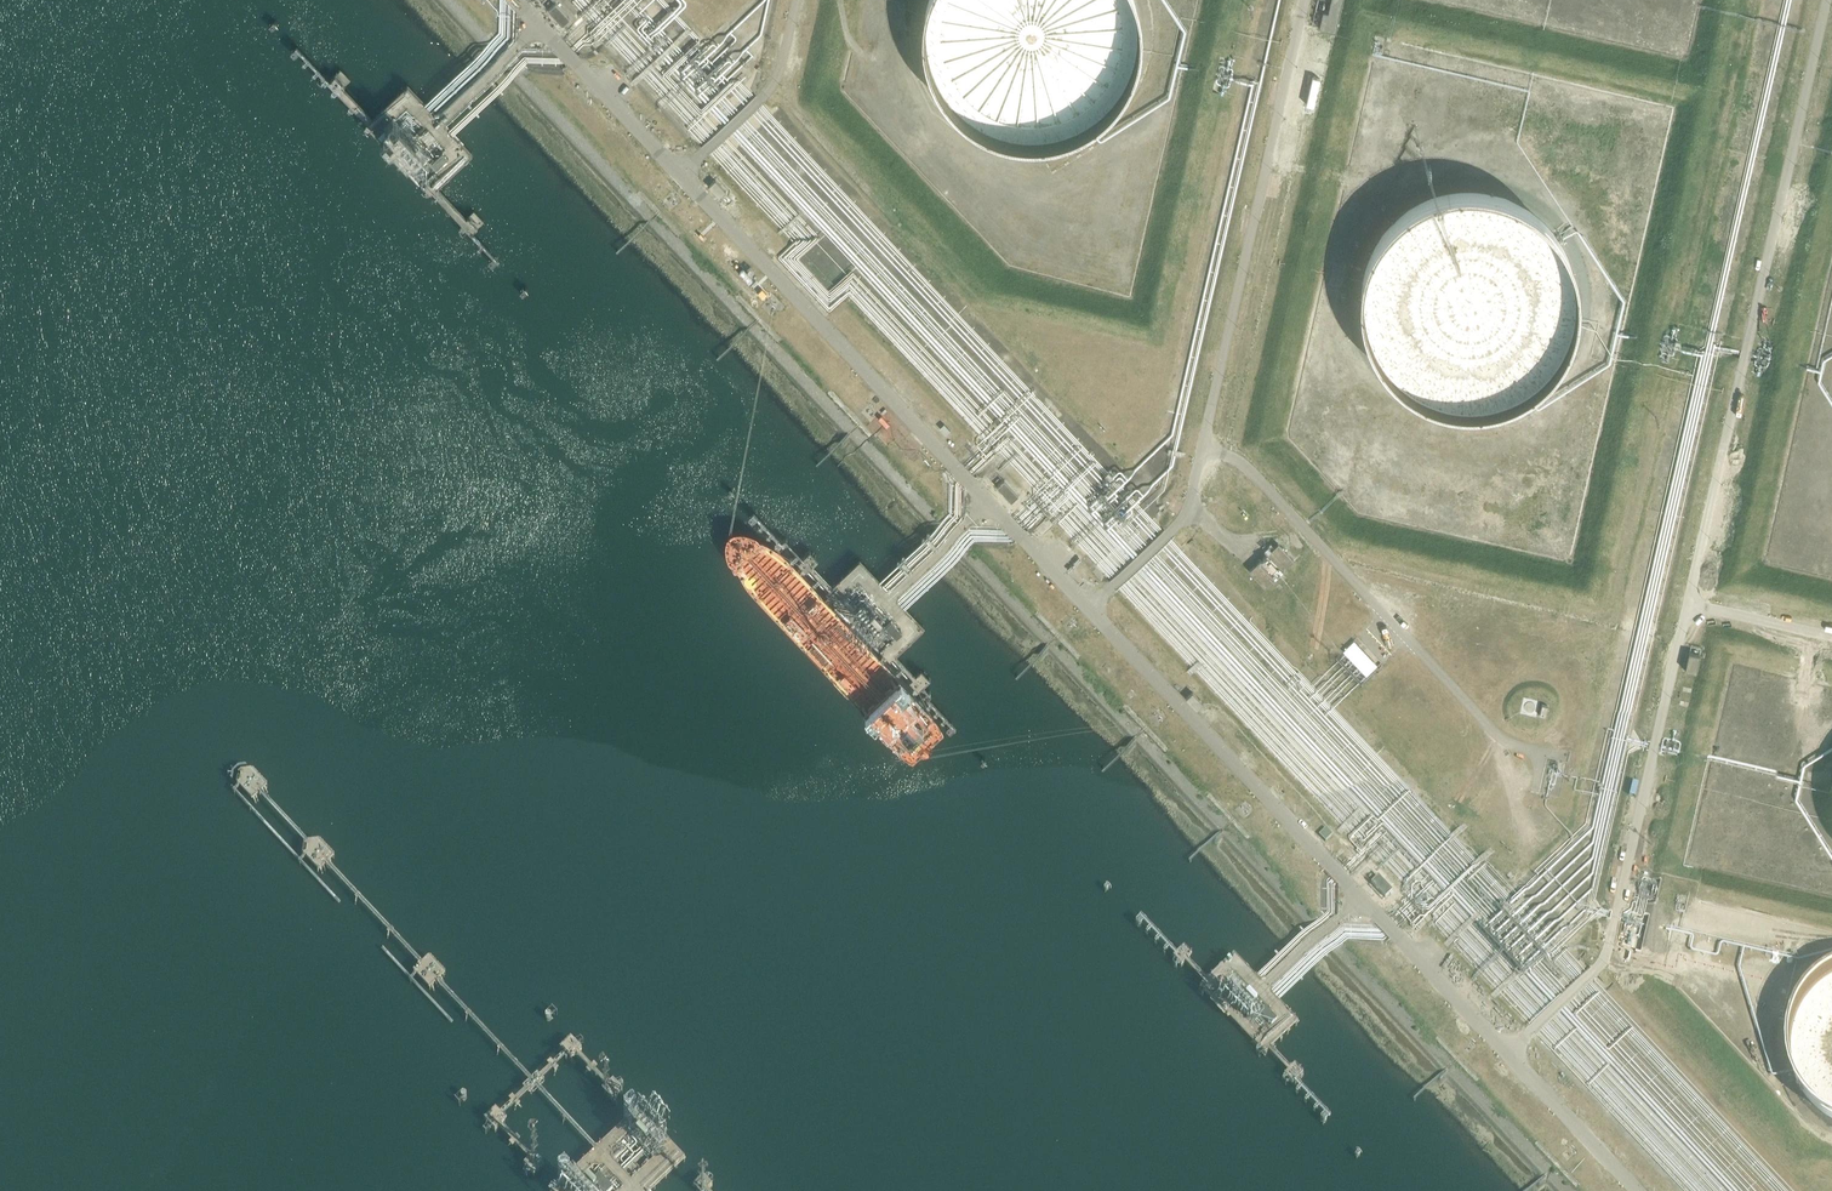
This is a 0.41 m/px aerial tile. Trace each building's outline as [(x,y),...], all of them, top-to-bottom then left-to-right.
[(1043,144),(1088,131),(1118,109),(1142,72),(1150,29),(1144,0),(925,0),(921,11),(924,62),(950,107),(992,136),(1043,144)] [(570,17),(556,3),(548,10),(562,25),(570,17)] [(720,194),(726,189),(716,179),(710,184),(720,194)] [(1430,406),(1480,414),(1525,401),(1555,378),(1579,341),(1588,298),(1578,251),(1548,211),(1512,190),(1482,184),(1440,188),(1405,204),(1376,234),(1358,281),(1361,332),(1387,377),(1430,406)] [(1004,480),(997,487),(1011,502),(1018,495),(1004,480)] [(1293,560),(1278,543),(1249,570),(1264,587),(1293,560)] [(1700,655),(1688,653),(1684,670),(1696,672),(1700,655)] [(1370,884),(1385,899),(1392,892),(1377,877),(1370,884)] [(1831,1115),(1831,972),(1819,980),(1799,1004),(1790,1030),(1792,1062),(1802,1087),(1825,1112),(1831,1115)]
